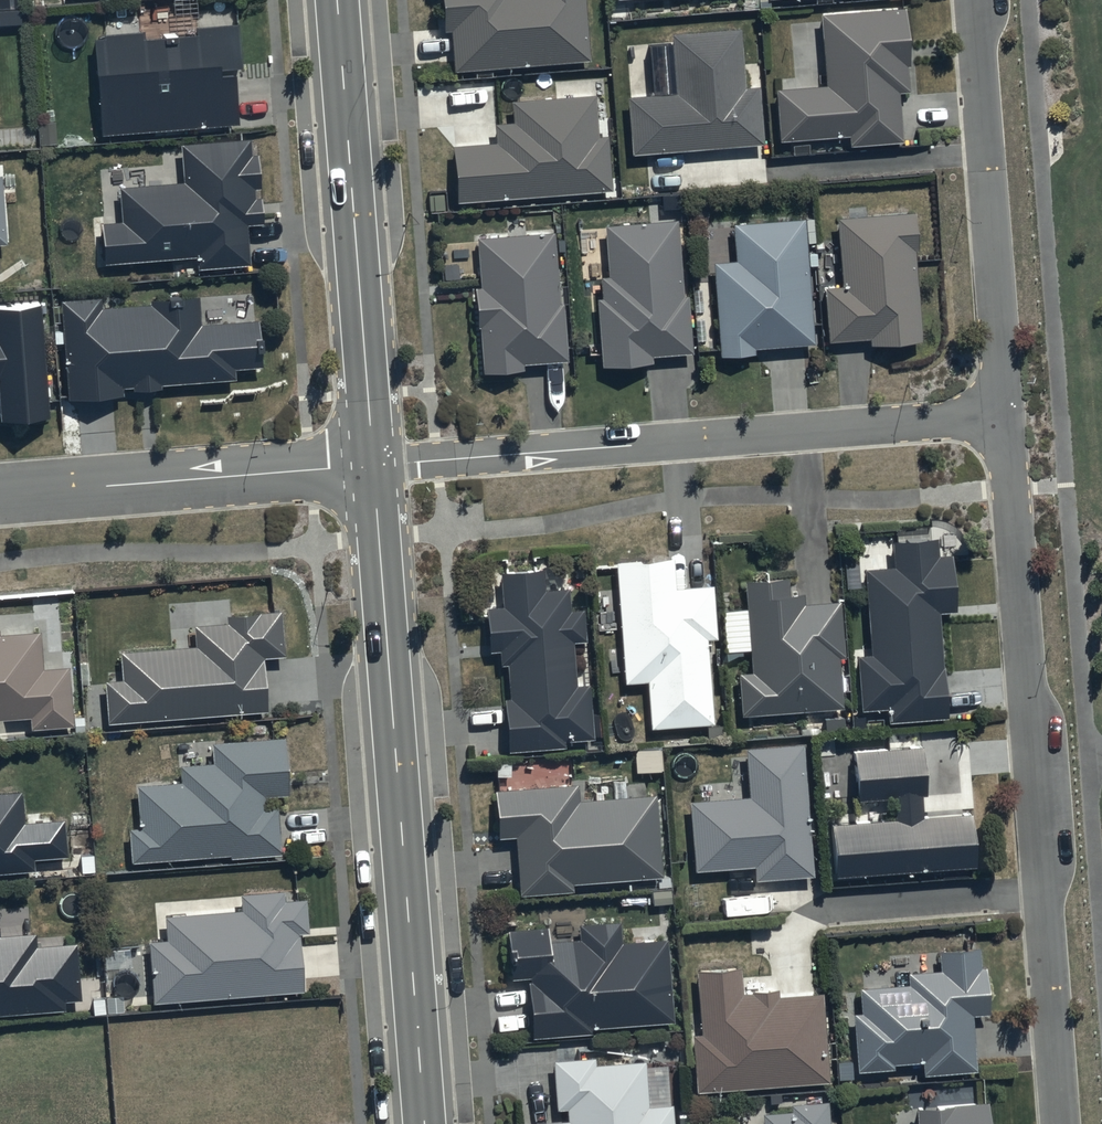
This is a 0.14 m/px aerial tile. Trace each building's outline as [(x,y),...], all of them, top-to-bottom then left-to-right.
[(589,62),(583,0),(438,0),(441,32),(449,32),(453,73),(589,62)] [(904,11),(820,18),(825,88),(775,91),(778,143),(847,138),(848,149),(902,145),(898,95),(908,94),(906,70),(909,70),(904,11)] [(104,41),(93,41),(99,137),(236,129),(233,79),(219,80),(219,74),(240,73),(237,28),(195,31),(195,39),(175,40),(175,35),(161,35),(162,41),(143,42),(143,35),(103,37),(104,41)] [(739,31),(670,36),(674,97),(628,100),(632,155),(762,146),(758,88),(743,89),(739,31)] [(456,205),(610,194),(606,137),(596,138),(593,99),(510,105),(512,124),(492,126),(494,146),(452,149),(456,205)] [(182,185),(119,189),(120,224),(100,225),(103,266),(196,261),(197,270),(249,267),(247,228),(262,227),(261,200),(253,200),(253,192),(259,192),(257,157),(250,158),(249,142),(180,145),(182,185)] [(807,218),(732,224),(736,261),(713,263),(721,359),(756,356),(756,350),(818,345),(807,218)] [(913,218),(836,223),(840,290),(824,291),(827,344),(869,342),(869,349),(921,345),(913,218)] [(677,224),(603,228),(607,278),(600,279),(601,301),(597,301),(602,369),(653,366),(652,358),(692,355),(688,298),(682,298),(677,224)] [(553,237),(476,242),(479,294),(474,294),(476,327),(480,327),(484,384),(529,382),(528,371),(569,369),(565,306),(557,306),(553,237)] [(99,301),(59,303),(64,403),(122,400),(121,390),(131,389),(132,393),(160,392),(160,387),(234,383),(233,371),(261,369),(259,324),(199,328),(197,300),(179,301),(179,296),(166,297),(167,303),(150,304),(150,309),(100,311),(99,301)] [(49,420),(40,308),(0,311),(0,424),(49,420)] [(936,558),(935,542),(890,544),(892,571),(864,573),(870,657),(857,658),(861,713),(886,711),(887,725),(947,721),(939,616),(954,615),(951,557),(936,558)] [(674,562),(614,566),(623,686),(644,684),(648,733),(711,729),(705,643),(718,642),(714,589),(676,592),(674,562)] [(542,573),(499,575),(500,610),(483,610),(484,654),(499,654),(499,666),(509,665),(510,700),(505,701),(506,754),(565,752),(565,741),(591,741),(590,687),(574,687),(573,643),(585,643),(584,612),(569,613),(568,593),(543,594),(542,573)] [(786,581),(743,583),(751,676),(739,676),(741,717),(842,712),(839,659),(845,659),(842,605),(804,607),(804,598),(787,599),(786,581)] [(228,626),(195,628),(196,650),(122,655),(124,681),(106,682),(109,725),(268,715),(264,659),(284,657),(281,615),(227,619),(228,626)] [(28,722),(29,730),(70,729),(68,670),(43,671),(41,635),(0,637),(0,723),(28,722)] [(128,830),(129,864),(280,858),(278,809),(264,810),(263,800),(287,799),(284,741),(211,744),(212,767),(179,768),(179,787),(137,789),(139,829),(128,830)] [(802,747),(744,751),(748,799),(689,804),(694,876),(754,871),(755,882),(812,878),(802,747)] [(835,878),(972,869),(969,817),(922,820),(921,799),(925,799),(922,750),(853,755),(856,803),(892,800),(894,824),(831,828),(835,878)] [(577,788),(493,793),(497,841),(514,840),(518,898),(571,894),(571,885),(660,879),(655,798),(578,803),(577,788)] [(34,874),(30,824),(23,825),(21,795),(0,796),(0,877),(34,874)] [(165,942),(148,943),(152,1005),(302,994),(298,937),(307,937),(305,904),(285,905),(284,895),(239,898),(240,913),(164,918),(165,942)] [(548,931),(507,933),(510,981),(527,980),(531,1041),(593,1036),(592,1031),(673,1025),(667,943),(620,945),(620,925),(578,927),(579,943),(549,944),(548,931)] [(64,1014),(63,1004),(80,1003),(76,947),(36,948),(36,935),(16,937),(7,937),(0,937),(0,1018),(64,1014)] [(940,974),(905,976),(906,988),(859,990),(860,1015),(852,1015),(854,1074),(893,1072),(892,1066),(920,1065),(920,1077),(974,1075),(972,1019),(987,1019),(985,970),(979,970),(978,950),(939,952),(940,974)] [(827,1086),(821,996),(777,999),(776,992),(742,995),(740,971),(695,974),(699,1037),(692,1038),(697,1095),(827,1086)] [(552,1054),(556,1104),(566,1103),(566,1115),(516,1119),(517,1123),(674,1123),(672,1098),(648,1099),(644,1054),(593,1059),(593,1051),(552,1054)] [(790,1108),(790,1116),(761,1116),(762,1123),(829,1123),(828,1106),(790,1108)] [(915,1111),(916,1123),(988,1123),(987,1106),(915,1111)]
